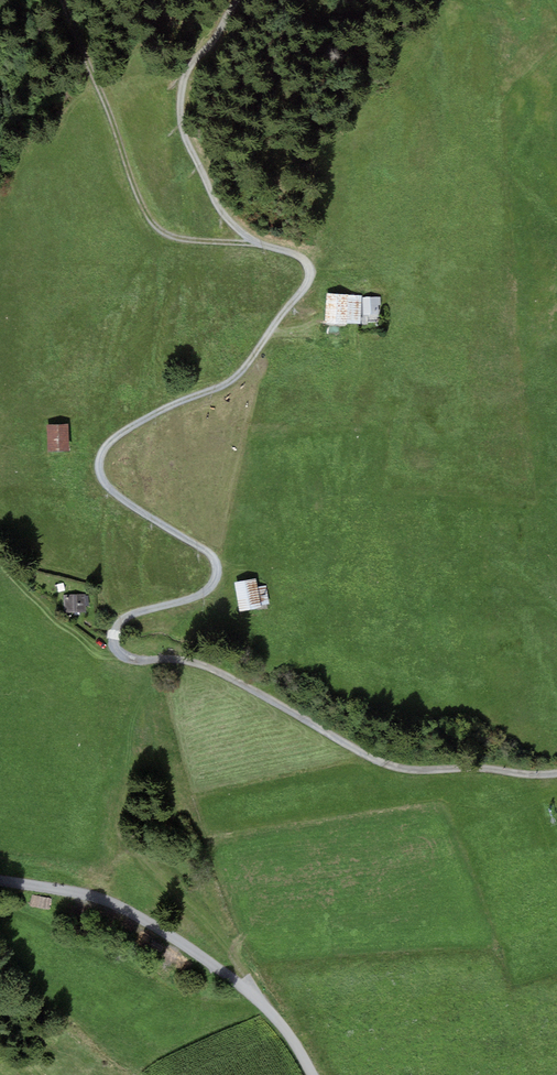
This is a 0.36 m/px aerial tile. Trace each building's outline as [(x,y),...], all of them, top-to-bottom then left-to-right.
[(360,299),(328,297),(325,326),(348,328),(349,324),(358,325),(360,299)] [(382,299),(366,300),(366,318),(380,318),(380,309),(382,309),(382,299)] [(69,426),(48,426),(49,455),(70,454),(69,426)] [(256,578),(234,582),(240,609),(261,605),(256,578)] [(90,595),(69,594),(68,610),(89,611),(90,595)]
